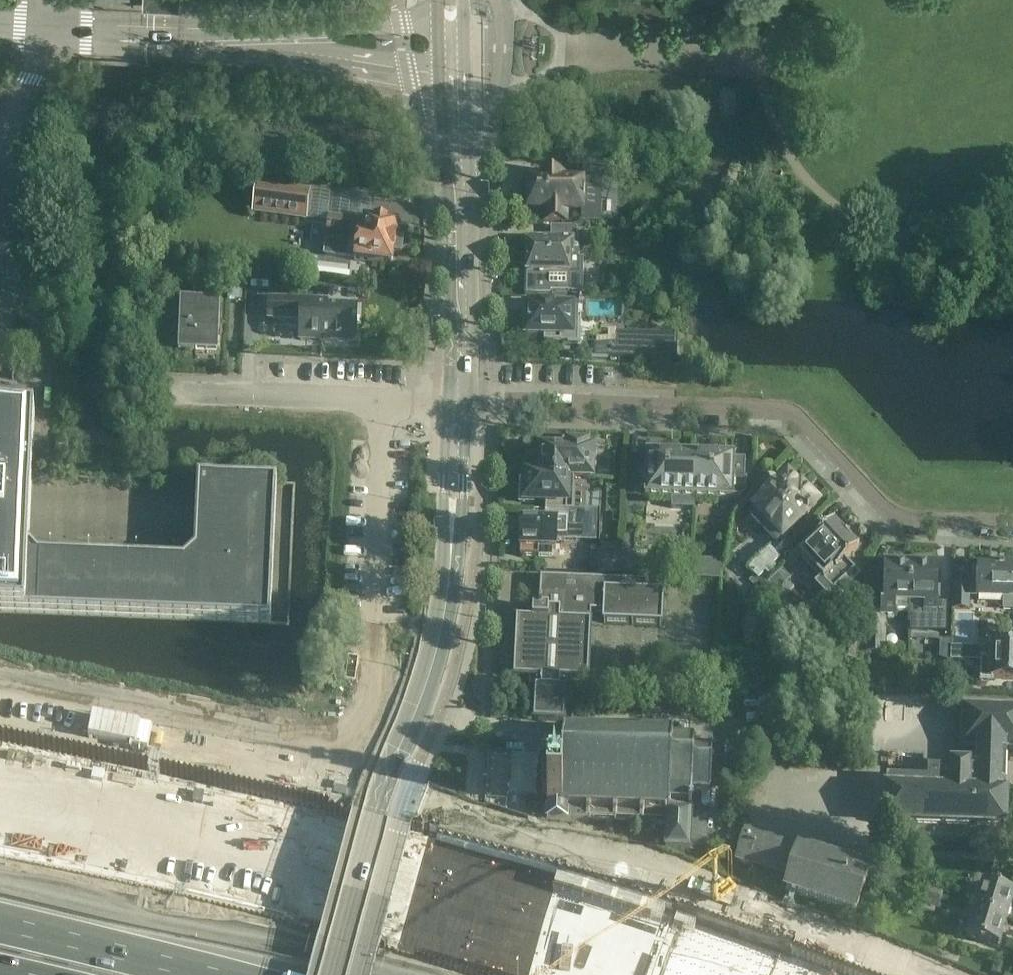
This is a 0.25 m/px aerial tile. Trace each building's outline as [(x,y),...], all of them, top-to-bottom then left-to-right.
[(582,164),(581,182),(565,182),(565,174),(547,174),(547,182),(528,182),(528,197),(525,199),(525,206),(527,208),(527,210),(546,211),(547,224),(567,224),(567,212),(589,213),(590,194),(600,194),(601,164),(582,164)] [(635,165),(634,174),(648,175),(648,165),(635,165)] [(306,221),(309,192),(257,186),(254,214),(306,221)] [(397,225),(369,221),(365,221),(342,219),(342,218),(330,216),(325,254),(354,258),(354,260),(392,265),(397,225)] [(620,224),(607,224),(607,233),(620,232),(620,224)] [(527,270),(527,293),(526,295),(551,295),(551,293),(569,293),(570,278),(583,279),(583,259),(579,259),(579,241),(577,241),(577,229),(573,227),(551,227),(551,241),(527,241),(527,256),(522,257),(522,268),(527,270)] [(175,278),(176,267),(161,266),(160,277),(175,278)] [(228,299),(240,299),(241,299),(243,274),(229,273),(228,299)] [(591,345),(591,357),(591,360),(607,361),(608,358),(676,360),(677,336),(623,334),(624,298),(578,298),(578,297),(555,296),(555,307),(552,307),(552,308),(534,308),(526,308),(526,320),(520,323),(520,331),(526,334),(526,337),(544,338),(544,344),(562,344),(562,343),(586,344),(586,345),(591,345)] [(217,350),(217,346),(218,320),(219,320),(220,298),(180,297),(178,349),(217,350)] [(267,319),(301,320),(300,340),(355,342),(355,327),(357,327),(357,324),(355,324),(356,306),(328,305),(328,301),(268,298),(267,319)] [(271,625),(277,481),(198,478),(194,553),(183,564),(39,557),(29,546),(35,413),(0,412),(0,613),(271,625)] [(543,450),(541,476),(567,477),(591,478),(591,468),(585,467),(586,447),(569,446),(568,451),(543,450)] [(645,475),(645,497),(671,498),(671,508),(695,509),(695,499),(713,500),(733,501),(733,497),(741,498),(747,493),(747,480),(745,480),(745,468),(745,460),(734,459),(734,457),(646,454),(646,471),(647,471),(647,475),(645,475)] [(567,477),(541,476),(526,475),(526,484),(521,484),(520,502),(545,503),(545,511),(566,512),(567,477)] [(804,492),(801,488),(799,490),(787,479),(749,515),(777,544),(771,550),(770,549),(748,570),(758,580),(765,573),(768,576),(775,569),(773,566),(780,559),(777,556),(789,545),(782,539),(806,516),(807,517),(810,514),(809,513),(817,506),(813,502),(815,500),(815,496),(810,491),(806,491),(804,492)] [(581,512),(566,512),(545,511),(545,523),(521,522),(520,556),(552,558),(553,549),(556,549),(556,541),(580,541),(581,512)] [(837,526),(833,523),(811,544),(814,547),(801,559),(833,593),(855,571),(846,561),(858,549),(842,532),(843,531),(837,526)] [(608,572),(608,552),(598,551),(598,572),(608,572)] [(672,552),(653,551),(651,572),(671,574),(672,552)] [(618,572),(618,552),(608,552),(608,572),(618,572)] [(628,572),(628,552),(618,552),(618,572),(628,572)] [(692,560),(692,578),(720,579),(721,560),(692,560)] [(910,604),(911,567),(907,567),(905,565),(895,564),(893,567),(885,566),(885,579),(885,586),(882,586),(882,598),(885,598),(885,603),(881,603),(881,612),(869,611),(868,653),(887,653),(887,616),(895,617),(896,611),(910,611),(910,604)] [(910,604),(910,625),(911,625),(911,623),(946,630),(946,633),(947,633),(948,604),(936,604),(936,599),(939,599),(939,588),(937,587),(938,568),(937,567),(929,567),(927,565),(917,565),(915,567),(911,567),(910,604)] [(1012,609),(1012,569),(1004,569),(1004,568),(999,568),(999,571),(990,570),(991,568),(979,568),(978,587),(955,587),(954,609),(968,610),(968,596),(1004,597),(1004,609),(1012,609)] [(535,688),(534,718),(534,720),(564,721),(565,688),(571,688),(572,681),(587,682),(591,613),(603,614),(602,623),(662,626),(664,594),(646,593),(647,584),(540,579),(539,609),(533,609),(532,620),(516,619),(514,678),(530,679),(529,688),(535,688)] [(987,634),(987,659),(988,659),(988,664),(982,664),(981,685),(992,685),(992,683),(1005,684),(1006,680),(1012,680),(1012,634),(987,634)] [(855,662),(856,654),(859,637),(845,635),(842,648),(841,660),(855,662)] [(1012,704),(1012,693),(985,693),(985,704),(1012,704)] [(898,824),(1004,827),(1005,794),(1001,794),(1003,748),(1012,748),(1012,711),(964,709),(964,710),(955,710),(953,771),(928,771),(927,781),(887,780),(885,823),(898,824)] [(543,787),(542,796),(548,796),(547,818),(589,820),(589,819),(593,819),(596,819),(600,819),(604,819),(613,820),(667,822),(665,850),(689,851),(690,842),(694,799),(712,800),(713,783),(715,759),(697,757),(699,729),(698,729),(696,748),(691,748),(692,729),(676,728),(675,740),(647,738),(647,731),(644,731),(644,738),(620,737),(620,729),(617,729),(617,737),(593,736),(593,728),(591,728),(590,736),(564,734),(563,747),(545,746),(544,759),(543,782),(543,787)] [(734,760),(752,761),(752,745),(735,745),(734,760)] [(747,831),(741,848),(737,863),(789,879),(784,893),(855,915),(869,869),(849,862),(849,858),(839,855),(838,855),(837,859),(747,831)] [(975,910),(1007,920),(1012,900),(1012,893),(983,884),(982,887),(978,888),(975,896),(979,899),(975,910)] [(929,887),(926,895),(942,901),(945,892),(929,887)] [(939,909),(942,901),(926,895),(923,904),(939,909)] [(999,945),(1007,920),(975,910),(971,924),(967,924),(965,931),(968,934),(967,937),(999,947),(999,946),(999,945)] [(990,972),(999,974),(1003,974),(1007,964),(993,960),(990,972)]
